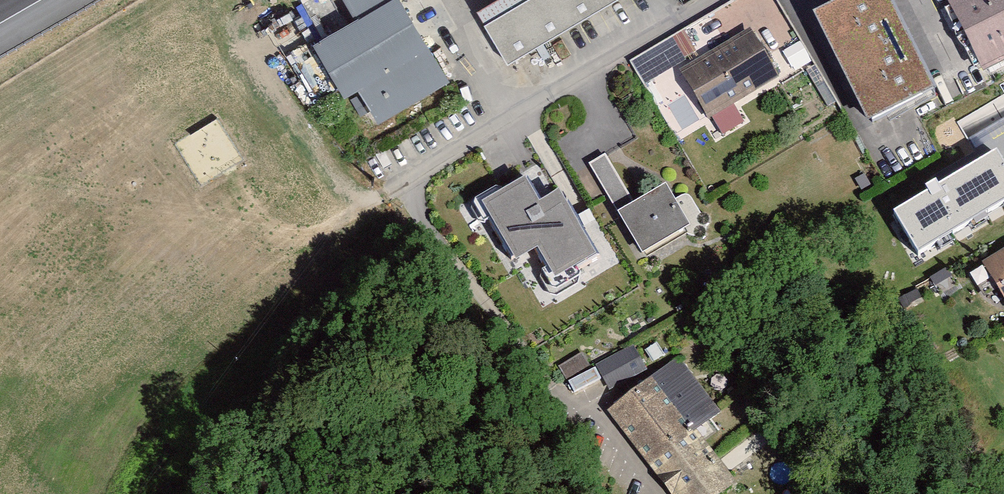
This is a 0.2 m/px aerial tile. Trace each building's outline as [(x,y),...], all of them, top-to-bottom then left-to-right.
[(308,47),(337,100),(350,92),(421,49),(391,0),(388,0),(348,24),(308,47)] [(380,0),(336,0),(348,19),(380,0)] [(470,14),(505,71),(622,0),(494,0),(470,14)] [(836,77),(908,41),(887,0),(846,0),(806,19),(836,77)] [(942,4),(978,79),(1003,66),(1003,0),(951,0),(942,4)] [(646,85),(698,52),(683,28),(631,61),(646,85)] [(747,31),(671,71),(699,122),(772,81),(747,31)] [(908,41),(836,77),(862,134),(936,96),(908,41)] [(421,49),(350,92),(374,127),(443,84),(421,49)] [(986,123),(976,107),(943,125),(957,153),(993,134),(986,123)] [(986,123),(993,134),(1003,154),(1003,112),(986,123)] [(605,159),(585,170),(636,262),(682,235),(660,195),(633,209),(605,159)] [(532,204),(488,231),(519,281),(537,269),(551,291),(595,263),(564,214),(546,225),(532,204)] [(977,271),(1003,322),(1003,254),(977,271)] [(632,344),(597,364),(612,389),(647,369),(632,344)] [(560,364),(565,378),(590,368),(584,354),(560,364)] [(675,362),(600,419),(657,493),(730,493),(731,493),(691,440),(718,420),(675,362)] [(574,389),(601,377),(596,367),(569,379),(574,389)] [(601,376),(577,392),(584,403),(608,387),(601,376)]
